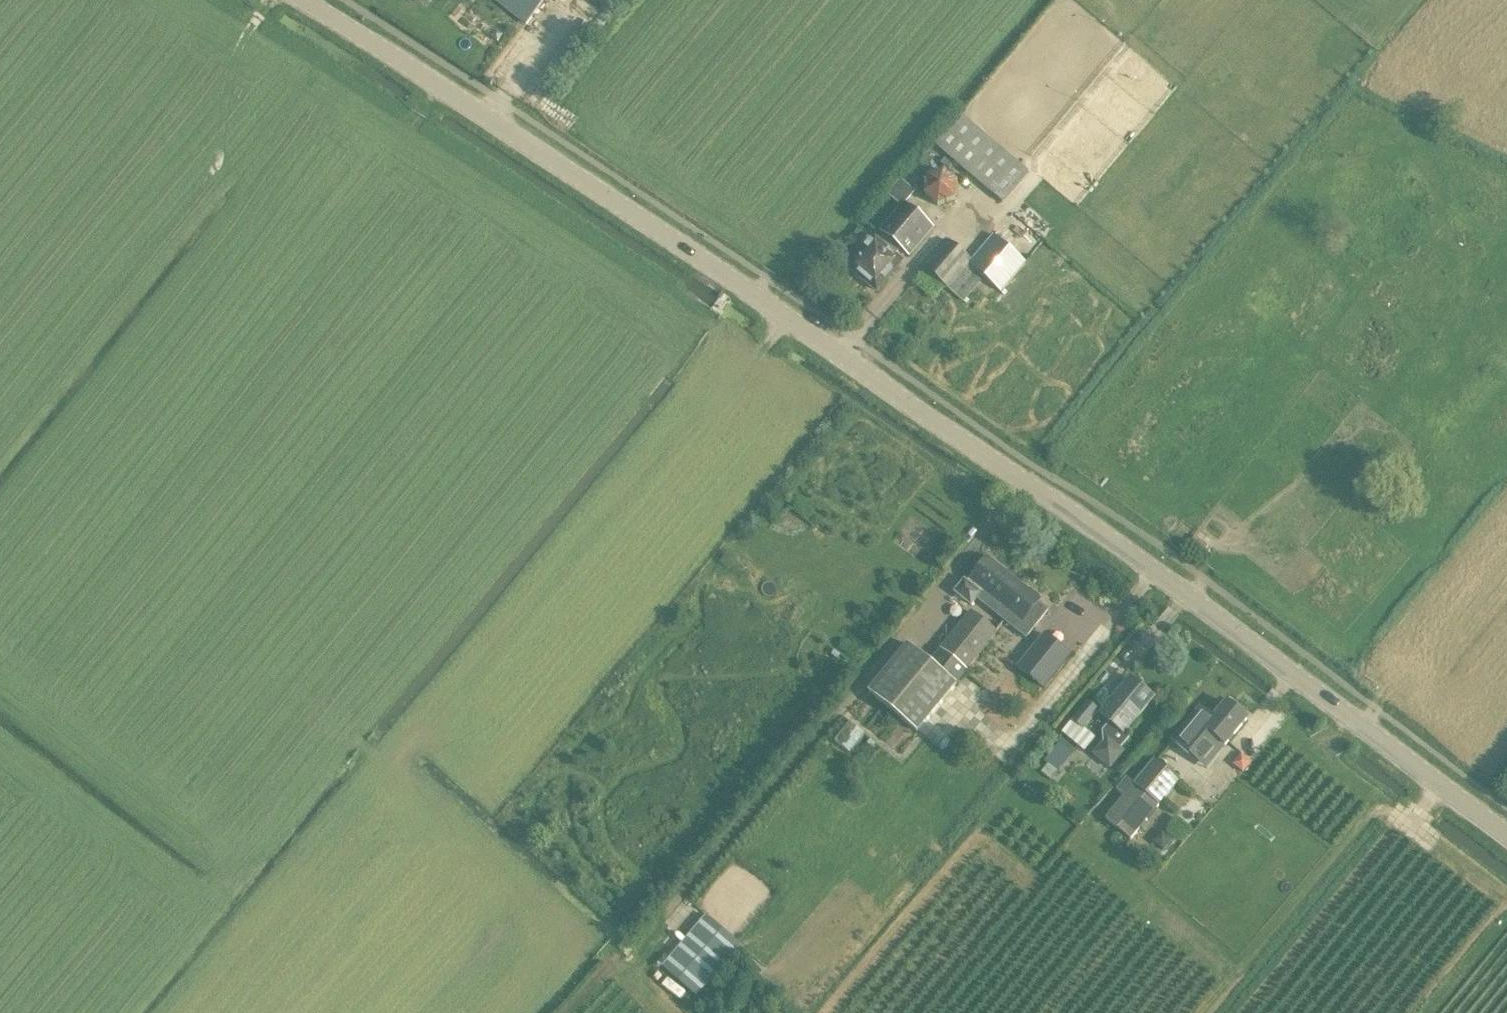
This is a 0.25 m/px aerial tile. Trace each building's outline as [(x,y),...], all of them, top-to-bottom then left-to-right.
[(545,0),(498,0),(526,23),(545,0)] [(1002,202),(1028,172),(959,113),(933,144),(1002,202)] [(956,200),(959,183),(946,171),(929,177),(926,195),(939,206),(956,200)] [(851,269),(853,271),(853,275),(858,280),(862,280),(876,291),(900,263),(894,257),(900,249),(909,256),(932,228),(904,205),(915,192),(900,179),(887,195),(902,208),(881,233),(887,238),(881,246),(875,241),(851,269)] [(1001,292),(1025,264),(994,236),(971,262),(948,242),(925,269),(963,302),(984,278),(1001,292)] [(966,577),(954,592),(971,606),(977,599),(1026,639),(1049,610),(1039,603),(1041,600),(1039,598),(1041,597),(1030,589),(1029,591),(987,558),(970,580),(966,577)] [(942,650),(966,670),(996,632),(971,613),(942,650)] [(1071,657),(1046,636),(1029,657),(1042,668),(1033,680),(1045,690),(1071,657)] [(919,734),(957,684),(908,646),(869,695),(919,734)] [(1110,722),(1106,727),(1102,731),(1103,742),(1093,754),(1110,769),(1125,751),(1121,748),(1129,738),(1124,734),(1154,698),(1131,679),(1102,714),(1110,722)] [(1084,729),(1098,711),(1088,703),(1063,734),(1084,751),(1095,738),(1084,729)] [(1201,709),(1174,743),(1197,761),(1215,738),(1225,746),(1246,719),(1227,704),(1215,720),(1201,709)] [(836,738),(852,750),(866,732),(851,720),(836,738)] [(1045,761),(1049,765),(1042,773),(1051,780),(1073,753),(1060,742),(1045,761)] [(1125,797),(1106,820),(1131,841),(1147,821),(1158,808),(1180,780),(1155,760),(1135,785),(1127,779),(1117,791),(1125,797)] [(1162,832),(1154,842),(1165,850),(1172,841),(1162,832)] [(694,994),(739,942),(707,915),(662,967),(694,994)]
